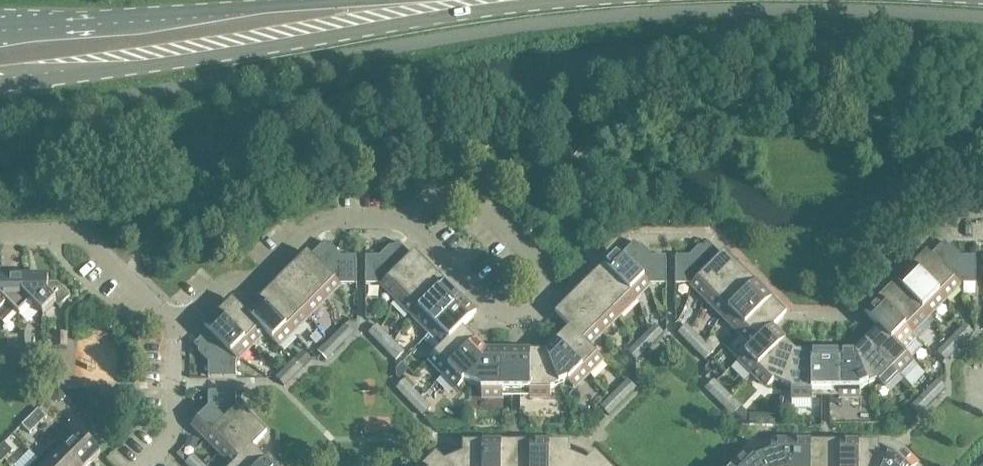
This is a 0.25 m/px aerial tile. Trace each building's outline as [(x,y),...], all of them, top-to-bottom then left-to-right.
[(356,284),(356,256),(342,256),(340,258),(324,242),(310,256),(338,285),(356,284)] [(380,256),(365,256),(365,285),(384,285),(412,256),(398,242),(382,257),(380,256)] [(650,258),(635,242),(619,257),(647,285),(666,285),(666,256),(652,256),(650,258)] [(675,256),(675,284),(693,285),(722,256),(707,242),(691,258),(689,256),(675,256)] [(959,258),(944,242),(929,257),(958,284),(976,284),(976,256),(961,256),(959,258)] [(338,285),(310,256),(307,253),(293,267),(325,298),(338,285)] [(415,253),(412,256),(384,285),(399,300),(430,268),(415,253)] [(725,253),(722,256),(693,285),(707,298),(735,270),(738,267),(725,253)] [(601,268),(604,271),(633,300),(647,285),(619,257),(616,254),(601,268)] [(944,298),(957,285),(958,284),(929,257),(926,254),(913,267),(944,298)] [(308,315),(309,314),(325,298),(293,267),(276,284),(308,315)] [(738,267),(735,270),(707,298),(724,315),(755,284),(738,267)] [(896,284),(927,315),(944,298),(913,267),(896,284)] [(414,315),(442,286),(445,283),(430,268),(399,300),(414,315)] [(586,283),(618,315),(633,300),(604,271),(601,268),(586,283)] [(23,277),(0,277),(0,295),(8,303),(8,304),(15,311),(19,316),(31,304),(32,303),(23,294),(23,277)] [(58,284),(48,284),(48,277),(23,277),(23,294),(32,303),(31,304),(43,316),(55,304),(59,307),(70,296),(58,284)] [(445,283),(442,286),(414,315),(431,332),(462,300),(445,283)] [(569,301),(600,332),(618,315),(586,283),(569,301)] [(291,332),(294,329),(308,315),(276,284),(259,301),(291,332)] [(724,315),(741,332),(772,301),(755,284),(724,315)] [(879,301),(910,332),(927,315),(896,284),(879,301)] [(3,323),(15,311),(8,304),(8,303),(0,295),(0,321),(3,323)] [(250,345),(262,333),(263,332),(249,317),(250,316),(247,313),(233,300),(219,314),(250,345)] [(460,332),(463,329),(477,315),(462,300),(431,332),(443,344),(444,345),(459,331),(460,332)] [(259,301),(247,313),(250,316),(249,317),(263,332),(262,333),(276,346),(291,332),(259,301)] [(587,346),(588,345),(600,332),(569,301),(555,315),(569,329),(571,332),(572,331),(587,346)] [(741,332),(754,345),(754,346),(769,331),(770,332),(773,329),(786,315),(772,301),(741,332)] [(896,346),(897,345),(910,332),(879,301),(864,316),(867,319),(878,329),(881,332),(882,331),(896,346)] [(208,330),(236,359),(250,345),(219,314),(205,327),(208,330)] [(653,326),(644,335),(653,344),(662,335),(653,326)] [(686,343),(694,335),(685,326),(677,334),(686,343)] [(955,334),(964,342),(971,335),(963,326),(955,334)] [(344,342),(352,335),(343,327),(336,334),(344,342)] [(376,327),(368,334),(368,335),(376,343),(384,335),(376,327)] [(429,358),(444,373),(476,341),(463,329),(460,332),(459,331),(444,345),(443,344),(429,358)] [(569,329),(555,342),(587,374),(602,359),(588,345),(587,346),(572,331),(571,332),(569,329)] [(740,359),(754,373),(785,342),(773,329),(770,332),(769,331),(754,346),(754,345),(740,359)] [(865,342),(897,373),(911,359),(897,345),(896,346),(882,331),(881,332),(878,329),(865,342)] [(236,359),(208,330),(193,345),(209,361),(208,362),(208,377),(236,377),(236,359)] [(344,342),(336,334),(327,343),(335,351),(344,342)] [(955,334),(946,342),(955,351),(964,342),(955,334)] [(393,344),(384,335),(376,343),(385,352),(393,344)] [(653,344),(644,335),(635,344),(644,353),(653,344)] [(694,335),(686,343),(695,352),(703,344),(694,335)] [(18,348),(18,337),(7,337),(7,348),(18,348)] [(30,337),(18,337),(18,348),(30,348),(30,337)] [(65,348),(65,337),(54,337),(54,348),(65,348)] [(472,386),(485,356),(487,352),(476,341),(444,373),(458,387),(464,382),(472,386)] [(555,342),(545,352),(547,356),(559,386),(568,382),(573,387),(587,374),(555,342)] [(785,342),(754,373),(768,387),(774,382),(782,386),(794,357),(796,353),(785,342)] [(856,357),(869,386),(877,382),(882,387),(897,373),(865,342),(855,352),(856,357)] [(936,353),(944,361),(945,361),(955,351),(946,342),(936,353)] [(335,351),(327,343),(317,353),(325,361),(335,351)] [(403,353),(393,344),(385,352),(394,361),(403,353)] [(626,353),(635,362),(644,353),(635,344),(626,353)] [(703,361),(704,360),(712,352),(703,344),(695,352),(703,361)] [(302,352),(293,360),(301,369),(311,360),(302,352)] [(516,352),(513,352),(503,352),(487,352),(485,356),(472,386),(481,389),(481,397),(516,397),(520,396),(551,397),(551,389),(559,386),(547,356),(545,352),(516,352)] [(839,352),(827,352),(825,352),(812,353),(796,353),(794,357),(782,386),(791,389),(791,396),(825,397),(829,397),(860,397),(860,390),(869,386),(856,357),(855,352),(839,352)] [(293,360),(284,369),(293,378),(301,369),(293,360)] [(394,372),(401,378),(409,370),(403,363),(394,372)] [(293,378),(284,369),(275,378),(283,387),(293,378)] [(617,390),(626,398),(635,389),(626,381),(617,390)] [(713,381),(704,390),(713,399),(722,390),(713,381)] [(928,389),(936,398),(944,390),(936,381),(928,389)] [(403,382),(395,390),(403,399),(412,390),(403,382)] [(919,398),(927,406),(936,398),(928,389),(919,398)] [(59,390),(51,397),(56,401),(61,402),(66,397),(59,390)] [(420,399),(412,390),(403,399),(412,407),(420,399)] [(609,399),(617,407),(626,398),(617,390),(609,399)] [(722,390),(713,399),(722,408),(731,399),(722,390)] [(208,391),(208,392),(208,406),(210,408),(194,423),(208,438),(236,409),(236,391),(208,391)] [(909,407),(918,416),(927,406),(919,398),(909,407)] [(420,399),(412,407),(421,416),(429,408),(420,399)] [(600,408),(608,416),(617,407),(609,399),(600,408)] [(731,399),(722,408),(731,416),(740,408),(731,399)] [(208,438),(221,450),(252,419),(239,406),(236,409),(208,438)] [(45,417),(38,410),(30,418),(37,425),(45,417)] [(37,425),(30,418),(22,425),(29,433),(37,425)] [(221,450),(235,464),(235,465),(250,450),(251,451),(253,448),(267,434),(252,419),(221,450)] [(102,454),(80,433),(63,450),(79,465),(90,465),(102,454)] [(63,450),(56,443),(39,460),(45,465),(79,465),(63,450)] [(453,458),(456,465),(482,465),(482,443),(462,443),(462,454),(453,458)] [(549,447),(549,443),(515,443),(482,443),(482,465),(549,465),(549,447)] [(549,447),(549,465),(575,465),(578,458),(570,455),(570,443),(549,443),(549,447)] [(766,465),(792,465),(792,443),(772,443),(772,454),(763,458),(766,465)] [(859,443),(826,443),(792,443),(792,465),(859,465),(859,443)] [(859,465),(885,465),(888,458),(879,454),(879,443),(859,443),(859,465)] [(3,444),(0,447),(0,456),(3,459),(11,451),(3,444)] [(266,461),(253,448),(251,451),(250,450),(235,465),(235,464),(233,465),(261,465),(266,461)] [(453,458),(445,461),(437,453),(424,465),(456,465),(453,458)] [(595,453),(587,462),(578,458),(575,465),(608,465),(595,453)] [(885,465),(917,465),(905,453),(896,461),(888,458),(885,465)] [(763,458),(754,461),(746,454),(734,465),(766,465),(763,458)] [(186,465),(201,465),(202,465),(193,456),(184,464),(186,465)]
